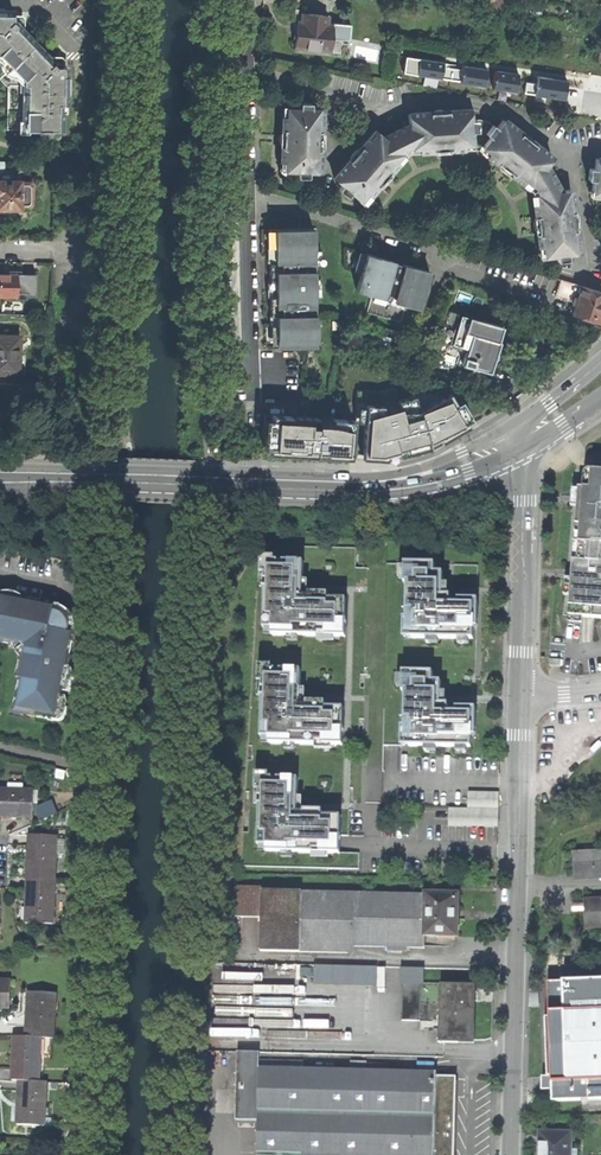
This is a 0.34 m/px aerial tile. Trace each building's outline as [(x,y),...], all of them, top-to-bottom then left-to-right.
[(483,9),(501,10),(501,0),(500,0),(484,0),(483,9)] [(302,22),(303,13),(303,10),(294,9),(293,22),(297,22),(302,22)] [(23,79),(23,85),(24,85),(24,121),(25,121),(25,130),(39,130),(38,134),(50,134),(50,130),(61,130),(61,103),(66,103),(66,94),(61,94),(61,88),(66,88),(66,67),(63,67),(63,62),(61,59),(58,56),(48,57),(24,32),(23,20),(21,18),(19,15),(13,15),(13,12),(0,11),(0,54),(23,79)] [(303,13),(302,22),(301,31),(296,31),(295,47),(330,50),(331,38),(333,25),(327,25),(328,16),(303,13)] [(333,23),(333,25),(331,38),(349,40),(350,25),(333,23)] [(440,78),(443,62),(418,58),(416,74),(440,78)] [(486,68),(462,65),(460,82),(484,86),(486,68)] [(519,73),(495,69),(492,89),(515,93),(519,73)] [(537,75),(534,94),(563,99),(567,80),(537,75)] [(308,171),(318,171),(319,147),(320,132),(321,108),(311,108),(311,103),(300,102),(300,107),(288,107),(288,115),(283,115),(283,130),(282,146),(282,161),(286,161),(286,170),(297,170),(297,176),(308,176),(308,171)] [(464,143),(472,142),(471,130),(477,130),(476,119),(471,119),(470,109),(446,111),(443,111),(439,116),(434,112),(431,112),(408,113),(409,124),(410,146),(418,145),(418,150),(433,149),(450,148),(464,147),(464,143)] [(486,121),(476,119),(477,130),(471,130),(472,142),(483,145),(490,136),(486,133),(493,124),(486,121)] [(545,166),(552,158),(533,143),(531,141),(525,142),(525,136),(522,134),(503,120),(497,127),(493,124),(486,133),(490,136),(483,145),(490,150),(487,154),(498,163),(511,173),(523,182),(525,178),(532,183),(545,166)] [(409,124),(383,137),(400,151),(410,146),(409,124)] [(394,159),(400,151),(383,137),(375,130),(360,147),(350,159),(334,178),(342,184),(339,188),(347,195),(350,192),(358,199),(365,191),(369,194),(378,184),(389,172),(397,162),(394,159)] [(526,135),(522,134),(525,136),(525,142),(531,141),(533,143),(532,139),(530,137),(526,135)] [(486,155),(487,154),(490,150),(483,145),(472,142),(464,143),(464,147),(464,148),(476,147),(486,155)] [(410,151),(418,150),(418,145),(410,146),(400,151),(394,159),(397,162),(405,154),(410,151)] [(350,156),(350,159),(360,147),(358,148),(355,149),(352,152),(350,156)] [(600,191),(600,195),(600,196),(600,158),(595,158),(594,168),(589,167),(588,178),(593,179),(591,190),(600,191)] [(507,173),(511,173),(498,163),(499,165),(500,168),(502,171),(505,173),(507,173)] [(559,190),(545,166),(532,183),(537,193),(559,190)] [(389,176),(389,172),(378,184),(381,184),(383,183),(386,180),(388,178),(389,176)] [(533,203),(534,203),(539,203),(537,193),(532,183),(525,178),(523,182),(522,183),(530,189),(532,194),(533,203)] [(33,204),(33,185),(29,181),(20,181),(20,180),(0,180),(0,209),(10,209),(20,209),(20,208),(30,208),(33,204)] [(557,260),(568,259),(567,254),(578,252),(575,228),(575,225),(569,221),(573,217),(573,213),(570,189),(559,190),(537,193),(539,203),(534,203),(536,217),(538,234),(539,246),(544,246),(545,256),(556,255),(557,260)] [(370,195),(369,194),(365,191),(358,199),(358,200),(363,204),(370,195)] [(576,216),(573,213),(573,217),(569,221),(575,225),(575,228),(576,225),(577,222),(577,219),(576,216)] [(305,346),(315,346),(314,314),(312,314),(312,297),(314,297),(314,278),(311,279),(311,264),(314,264),(313,227),(268,229),(269,247),(274,247),(275,262),(269,262),(270,281),(275,281),(276,296),(270,296),(271,316),(276,315),(276,336),(277,347),(305,346)] [(266,262),(269,262),(275,262),(274,247),(269,247),(265,247),(266,256),(266,262)] [(371,294),(406,304),(421,308),(426,289),(425,289),(430,271),(400,263),(365,253),(360,272),(361,272),(356,290),(371,294)] [(15,296),(16,274),(6,274),(0,274),(0,296),(15,296)] [(599,322),(600,315),(600,292),(560,280),(555,295),(573,301),(574,297),(578,298),(577,302),(573,314),(599,322)] [(267,297),(270,296),(276,296),(275,281),(270,281),(266,281),(267,297)] [(401,322),(406,304),(371,294),(366,313),(401,322)] [(447,310),(438,341),(466,349),(462,364),(490,371),(494,360),(497,359),(498,358),(499,355),(498,353),(497,352),(498,347),(500,341),(498,341),(502,326),(447,310)] [(0,335),(0,372),(18,372),(18,335),(0,335)] [(414,391),(415,396),(419,410),(448,394),(427,387),(414,391)] [(357,390),(354,420),(364,421),(365,404),(382,405),(384,411),(399,407),(397,401),(394,388),(379,391),(357,390)] [(415,396),(397,401),(399,407),(384,411),(382,405),(365,404),(364,421),(363,454),(362,459),(387,460),(387,454),(397,450),(399,456),(429,447),(428,442),(438,437),(441,442),(468,426),(466,422),(456,403),(450,394),(448,394),(419,410),(415,396)] [(461,400),(456,403),(466,422),(472,419),(461,400)] [(318,418),(265,415),(263,449),(269,449),(269,453),(321,456),(350,458),(351,454),(352,420),(332,419),(331,424),(318,423),(318,418)] [(354,420),(352,420),(351,454),(363,454),(364,421),(354,420)] [(435,445),(441,442),(438,437),(428,442),(429,447),(435,445)] [(387,460),(399,456),(397,450),(387,454),(387,460)] [(589,471),(587,472),(585,474),(584,477),(584,488),(579,489),(579,490),(578,506),(576,525),(581,526),(578,562),(573,561),(573,571),(577,572),(576,580),(572,579),(571,596),(569,616),(582,617),(600,618),(600,472),(589,471)] [(571,506),(578,506),(579,490),(573,489),(572,501),(571,506)] [(277,561),(265,561),(265,580),(268,580),(268,587),(263,586),(263,588),(265,588),(264,605),(267,605),(267,616),(272,616),(271,635),(345,636),(345,624),(343,624),(343,619),(346,619),(346,599),(326,598),(310,598),(310,595),(309,595),(302,595),(303,561),(283,561),(283,563),(277,563),(277,561)] [(435,564),(405,563),(404,583),(407,583),(406,599),(404,599),(404,610),(407,610),(407,617),(407,619),(412,619),(411,631),(411,638),(473,639),(473,620),(477,620),(478,599),(458,599),(458,602),(450,602),(450,595),(442,595),(442,591),(443,572),(434,572),(435,564)] [(59,714),(65,683),(62,682),(71,643),(74,644),(76,636),(69,634),(70,629),(67,623),(54,612),(56,606),(43,603),(43,606),(0,598),(0,641),(11,644),(14,641),(21,642),(28,652),(28,656),(27,657),(27,662),(24,662),(20,680),(24,682),(18,711),(27,713),(27,716),(36,718),(37,715),(47,717),(48,712),(59,714)] [(403,631),(411,631),(412,619),(407,619),(407,617),(403,618),(403,631)] [(275,669),(262,669),(262,688),(265,688),(265,695),(261,695),(261,697),(262,697),(261,714),(264,714),(264,724),(269,725),(269,743),(342,745),(343,732),(340,732),(341,727),(343,727),(343,707),(324,706),(307,706),(307,704),(306,704),(300,703),(300,670),(280,669),(280,672),(275,672),(275,669)] [(432,672),(402,671),(402,691),(405,692),(404,708),(402,708),(401,719),(404,719),(404,726),(404,728),(409,728),(409,739),(409,746),(471,747),(471,729),(475,729),(476,708),(456,707),(456,710),(448,710),(448,704),(440,703),(440,700),(441,681),(432,681),(432,672)] [(401,739),(409,739),(409,728),(404,728),(404,726),(401,726),(401,739)] [(272,777),(260,777),(259,796),(262,796),(262,803),(257,803),(257,805),(259,805),(259,822),(261,822),(261,833),(266,833),(266,851),(334,853),(335,835),(338,835),(340,835),(340,816),(321,815),(305,815),(305,812),(303,812),(297,812),(298,778),(277,777),(277,780),(272,780),(272,777)] [(34,816),(35,791),(0,790),(0,817),(3,817),(13,817),(13,815),(34,816)] [(469,791),(468,808),(498,808),(499,792),(469,791)] [(468,808),(449,807),(448,826),(498,827),(498,808),(468,808)] [(28,866),(28,879),(55,880),(56,837),(31,837),(31,845),(30,857),(29,857),(28,866)] [(591,853),(573,854),(574,877),(600,875),(600,852),(591,853)] [(29,922),(54,922),(55,880),(28,879),(28,902),(29,902),(29,922)] [(349,947),(425,948),(425,935),(457,936),(457,918),(458,896),(263,891),(263,888),(232,887),(232,918),(262,919),(261,951),(349,954),(349,947)] [(600,928),(600,898),(583,899),(583,904),(583,908),(583,912),(584,929),(600,928)] [(319,966),(319,986),(382,985),(382,965),(319,966)] [(406,1021),(426,1020),(425,967),(405,968),(406,1021)] [(0,979),(0,1004),(10,1004),(11,979),(0,979)] [(552,1100),(600,1099),(600,980),(583,981),(548,983),(549,1018),(545,1018),(547,1078),(552,1078),(552,1100)] [(439,1043),(475,1044),(475,1013),(476,985),(441,983),(439,1043)] [(27,1023),(27,1036),(42,1037),(53,1037),(55,993),(30,993),(30,1013),(28,1013),(27,1023)] [(13,1079),(19,1080),(40,1080),(42,1037),(27,1036),(16,1036),(15,1048),(15,1056),(14,1056),(13,1079)] [(237,1052),(237,1067),(257,1068),(257,1052),(237,1052)] [(454,1124),(455,1078),(435,1077),(436,1073),(366,1071),(366,1063),(351,1062),(351,1070),(302,1069),(303,1061),(259,1060),(259,1069),(257,1069),(257,1068),(237,1067),(235,1120),(257,1120),(256,1154),(453,1154),(454,1124)] [(20,1123),(45,1124),(47,1081),(40,1080),(19,1080),(19,1090),(18,1103),(20,1103),(20,1123)] [(570,1133),(541,1132),(540,1151),(540,1154),(570,1154),(570,1133)]
